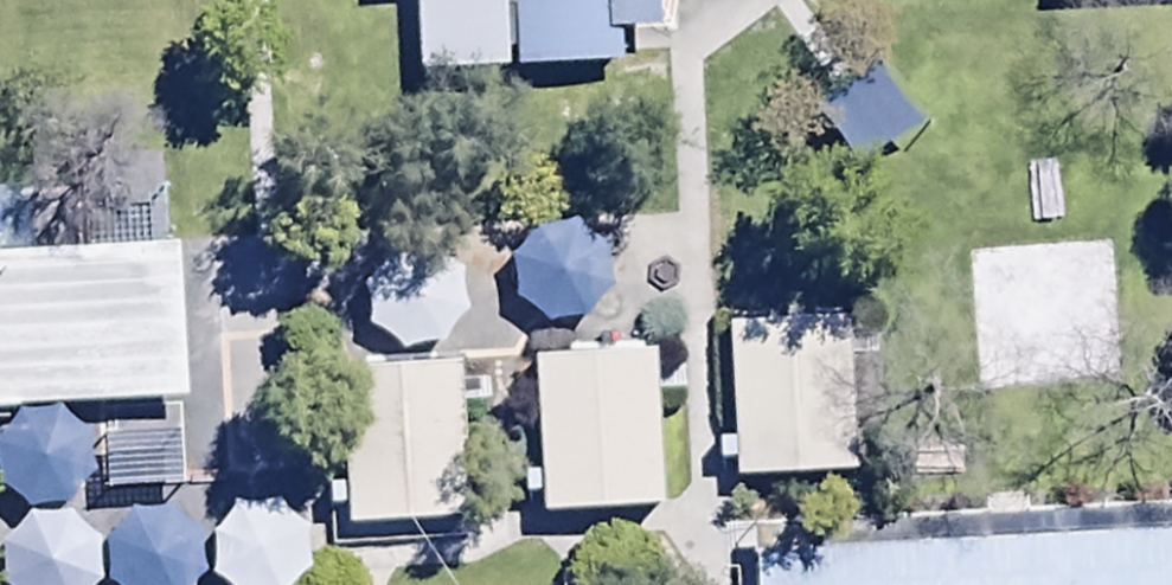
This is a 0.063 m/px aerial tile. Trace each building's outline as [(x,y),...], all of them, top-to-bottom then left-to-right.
[(538,51),(682,42),(680,0),(535,0),(538,51)] [(75,249),(166,244),(161,158),(70,164),(75,249)] [(0,255),(0,319),(6,421),(228,408),(218,243),(0,255)] [(1110,248),(966,259),(974,370),(1118,360),(1110,248)] [(876,276),(740,284),(750,446),(885,438),(876,276)] [(689,331),(552,340),(562,505),(699,497),(689,331)] [(337,373),(346,532),(469,525),(460,366),(337,373)] [(770,522),(774,584),(1171,584),(1171,499),(770,522)]
